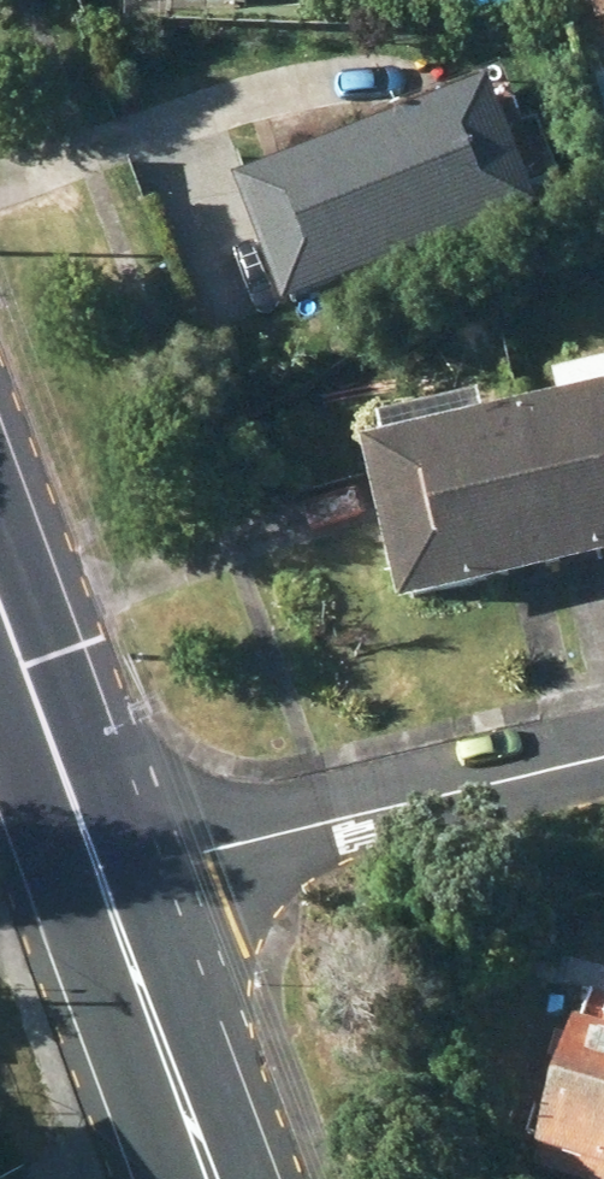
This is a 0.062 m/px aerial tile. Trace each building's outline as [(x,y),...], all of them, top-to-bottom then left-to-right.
[(603,23),(603,0),(579,0),(586,28),(603,23)] [(286,312),(543,211),(493,84),(237,184),(286,312)] [(544,390),(550,413),(511,422),(548,585),(603,572),(603,376),(544,390)] [(393,621),(548,585),(511,422),(474,431),(470,412),(367,436),(372,456),(356,460),(378,552),(358,557),(366,589),(384,585),(393,621)] [(539,1175),(552,1178),(603,1178),(603,1031),(579,1025),(539,1175)]
